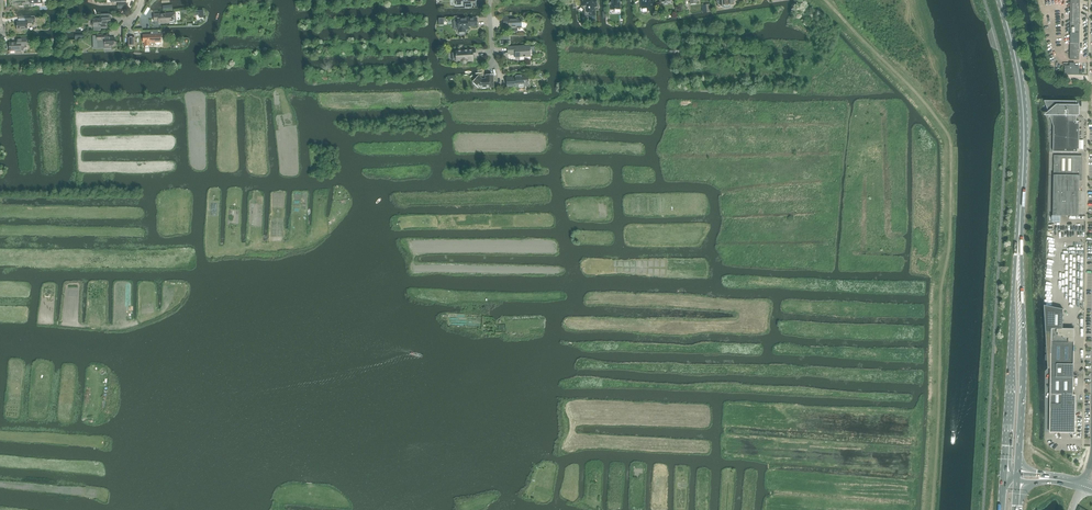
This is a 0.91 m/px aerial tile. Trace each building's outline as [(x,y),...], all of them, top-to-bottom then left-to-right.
[(577,8),(576,0),(572,0),(569,0),(570,8),(577,8)] [(580,1),(580,5),(581,4),(582,5),(581,6),(585,9),(584,10),(585,13),(585,14),(586,14),(586,15),(587,15),(588,15),(589,15),(590,16),(590,21),(595,21),(595,15),(594,7),(596,6),(596,0),(580,0),(580,1)] [(620,9),(620,1),(621,1),(621,0),(611,0),(611,10),(620,9)] [(653,0),(641,0),(642,9),(647,8),(647,11),(654,10),(653,4),(653,0)] [(1070,59),(1079,59),(1080,0),(1070,0),(1070,59)] [(204,17),(204,9),(196,10),(196,14),(200,14),(200,18),(204,17)] [(177,23),(176,13),(154,14),(154,23),(155,23),(155,25),(157,26),(159,25),(159,24),(177,23)] [(107,28),(107,24),(111,24),(110,17),(101,17),(101,19),(93,19),(93,27),(101,26),(101,28),(107,28)] [(510,26),(510,28),(511,28),(512,31),(513,31),(514,32),(516,32),(517,31),(517,29),(517,28),(521,28),(521,18),(512,19),(512,17),(503,17),(504,26),(510,26)] [(35,18),(32,18),(25,18),(25,22),(17,22),(17,30),(28,30),(28,24),(32,24),(32,21),(35,21),(35,18)] [(477,18),(457,19),(458,30),(458,32),(460,32),(460,34),(460,35),(465,35),(466,34),(466,32),(467,32),(467,30),(468,30),(468,26),(477,26),(477,18)] [(151,34),(143,35),(144,43),(144,46),(150,45),(150,42),(161,42),(161,34),(158,34),(158,31),(151,31),(151,34)] [(109,35),(97,35),(97,41),(98,48),(111,47),(111,46),(116,46),(116,42),(115,42),(115,38),(110,38),(109,35)] [(500,45),(510,45),(510,35),(500,35),(500,45)] [(18,42),(9,43),(10,51),(21,50),(21,51),(24,51),(24,49),(25,48),(27,48),(26,45),(26,39),(26,37),(17,37),(18,42)] [(530,56),(530,47),(515,48),(515,47),(508,47),(508,54),(515,53),(516,58),(520,58),(520,60),(524,60),(524,58),(525,58),(525,57),(530,56)] [(456,52),(452,53),(452,60),(456,60),(456,61),(460,61),(460,62),(461,63),(462,63),(463,63),(464,63),(465,62),(466,61),(472,60),(472,57),(475,56),(474,48),(465,49),(465,50),(455,51),(456,52)] [(1065,75),(1079,75),(1079,66),(1075,66),(1075,63),(1070,63),(1070,66),(1065,66),(1065,75)] [(494,87),(493,75),(485,75),(486,79),(482,79),(479,76),(473,82),(479,88),(494,87)] [(523,77),(523,75),(516,75),(515,77),(506,78),(507,87),(519,86),(519,87),(523,87),(523,86),(528,86),(528,85),(528,78),(527,77),(523,77)] [(1077,115),(1077,101),(1044,101),(1050,115),(1054,126),(1053,152),(1078,152),(1078,149),(1079,149),(1079,122),(1077,122),(1077,116),(1077,115)] [(1083,156),(1054,155),(1054,215),(1079,216),(1080,190),(1080,180),(1083,180),(1083,156)] [(1049,320),(1045,320),(1048,369),(1051,369),(1051,416),(1051,433),(1062,433),(1075,433),(1076,404),(1076,395),(1074,395),(1075,329),(1066,329),(1066,328),(1063,327),(1064,309),(1055,308),(1054,310),(1049,310),(1049,320)]
